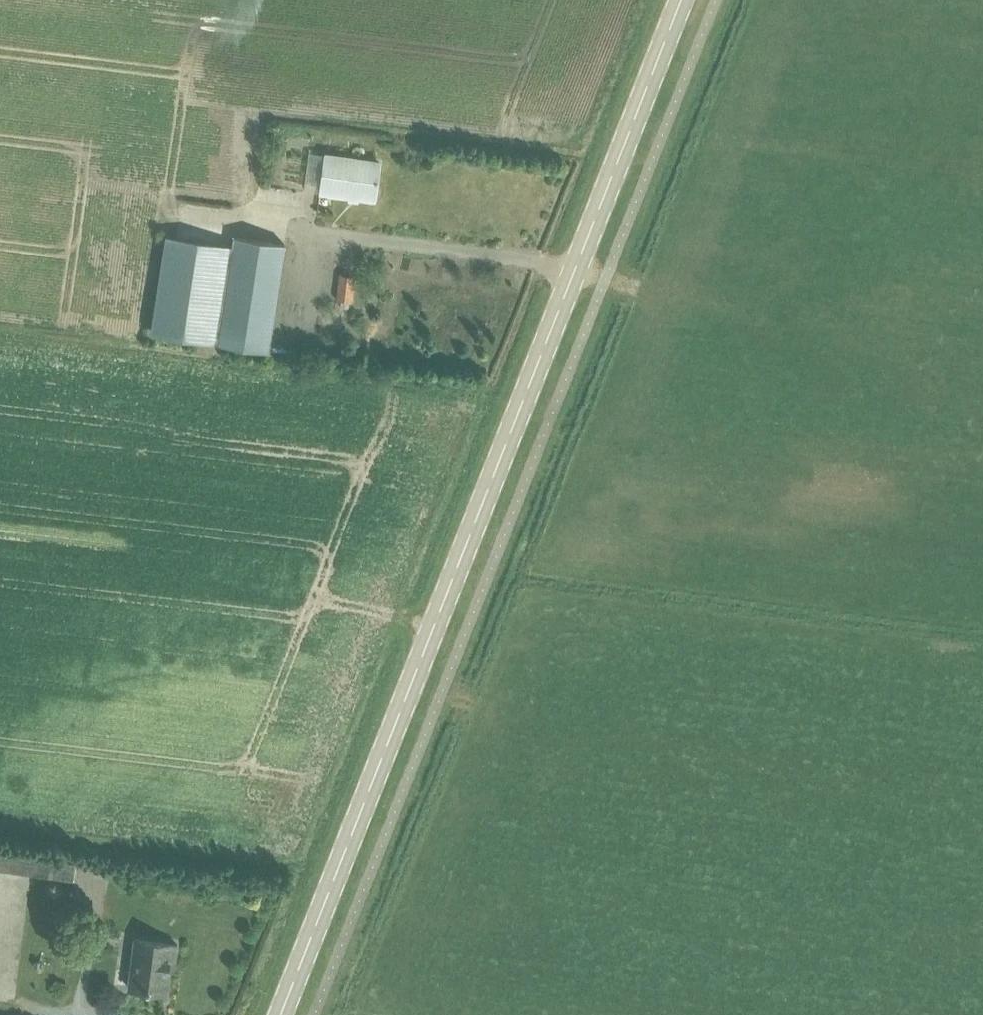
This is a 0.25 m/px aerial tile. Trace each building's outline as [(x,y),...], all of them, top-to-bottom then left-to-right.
[(375,199),(380,160),(310,151),(305,190),(375,199)] [(148,328),(215,339),(215,342),(266,351),(284,242),(232,235),(230,248),(163,238),(148,328)] [(339,273),(335,298),(350,300),(353,276),(339,273)] [(74,864),(74,863),(4,854),(0,854),(0,872),(72,881),(74,864)] [(177,942),(136,938),(131,987),(166,991),(169,958),(175,959),(177,942)]
